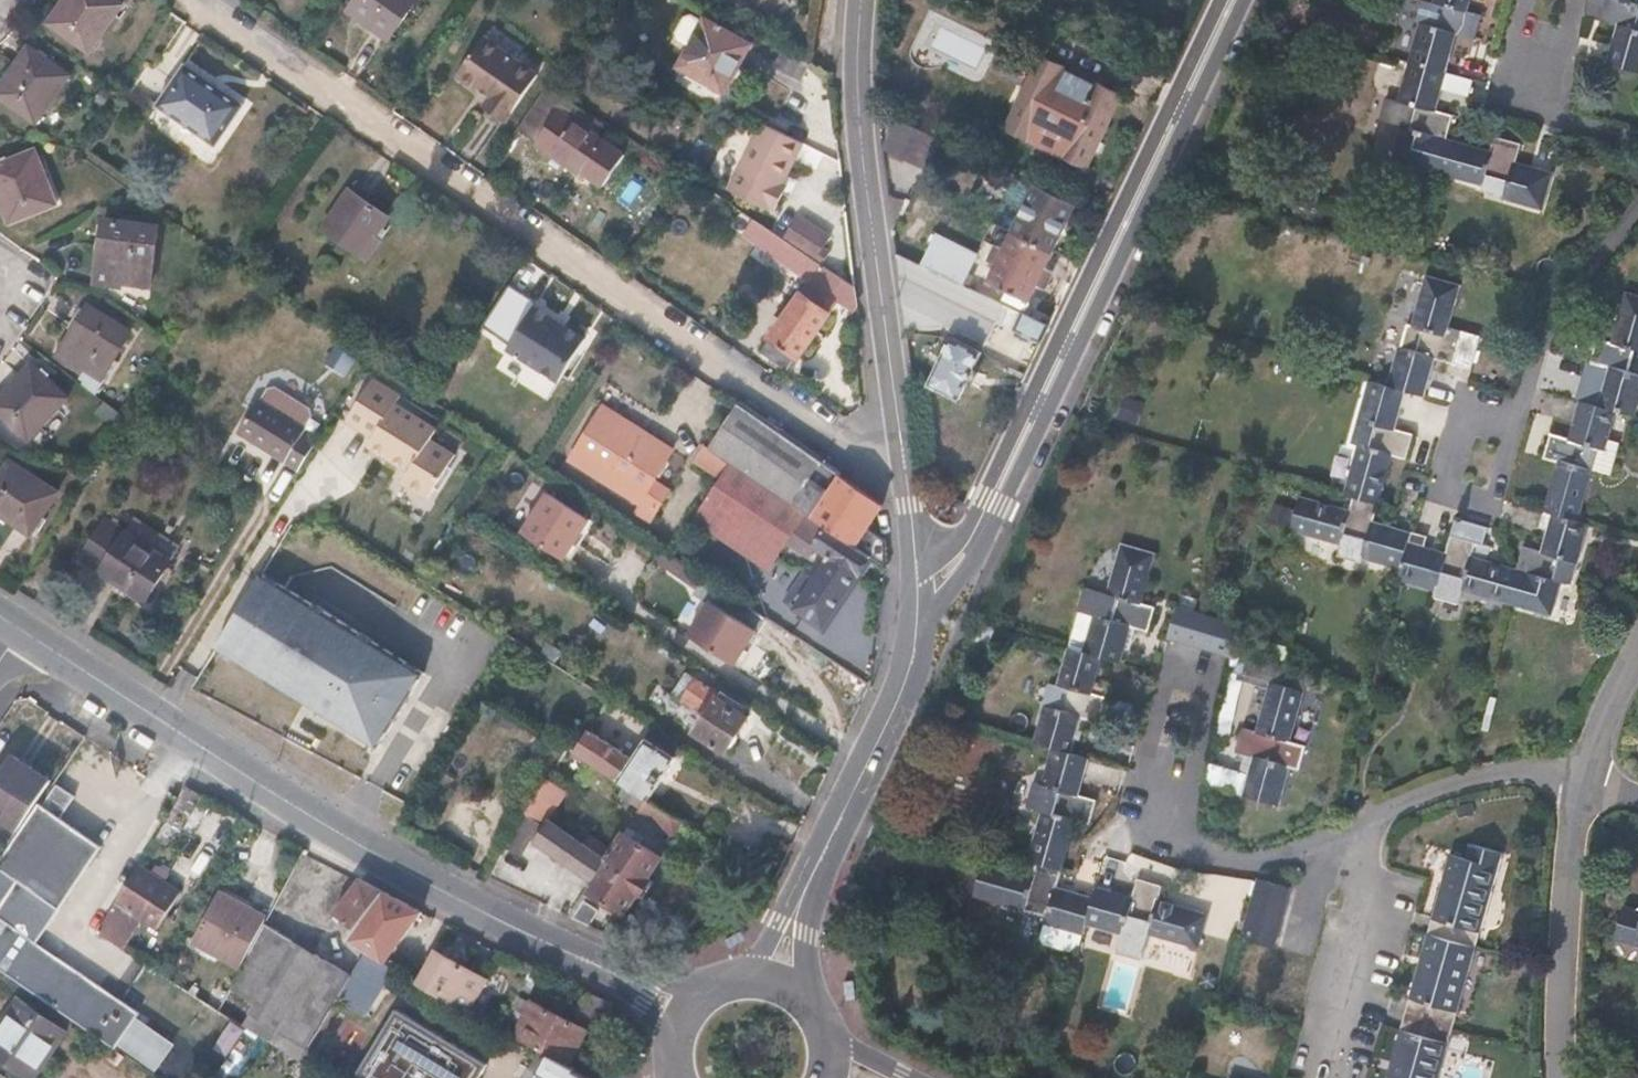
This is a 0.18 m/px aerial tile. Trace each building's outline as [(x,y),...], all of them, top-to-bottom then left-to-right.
[(90,52),(123,5),(116,0),(65,0),(49,23),(90,52)] [(370,24),(380,31),(391,38),(417,0),(357,0),(350,10),(370,24)] [(1458,34),(1475,39),(1482,16),(1468,11),(1471,0),(1434,0),(1433,3),(1424,0),(1423,0),(1417,21),(1420,22),(1409,63),(1448,74),(1458,34)] [(1617,25),(1611,47),(1607,65),(1637,73),(1637,0),(1589,0),(1587,16),(1617,25)] [(749,45),(706,21),(682,65),(725,89),(737,67),(749,45)] [(507,122),(539,74),(485,37),(458,75),(491,97),(485,107),(496,114),(507,122)] [(0,87),(0,97),(36,122),(70,75),(29,46),(0,87)] [(1041,56),(1006,129),(1087,167),(1105,131),(1122,95),(1099,83),(1097,87),(1064,71),(1065,67),(1041,56)] [(1440,101),(1443,90),(1469,96),(1474,81),(1448,74),(1409,63),(1398,101),(1394,100),(1388,122),(1402,127),(1392,160),(1436,173),(1446,139),(1453,115),(1437,111),(1440,101)] [(214,84),(185,64),(156,105),(216,146),(244,104),(214,84)] [(549,86),(519,130),(536,141),(534,145),(580,176),(582,173),(593,180),(603,187),(626,154),(581,123),(589,112),(549,86)] [(779,185),(804,141),(764,118),(725,184),(766,209),(768,206),(771,208),(783,187),(779,185)] [(887,148),(926,168),(941,139),(901,120),(887,148)] [(1544,210),(1553,172),(1536,168),(1515,161),(1520,145),(1508,141),(1496,137),(1492,151),(1446,139),(1436,173),(1483,186),(1482,189),(1504,195),(1503,199),(1544,210)] [(10,222),(57,204),(35,150),(0,164),(0,196),(10,222)] [(1076,203),(1036,184),(1027,204),(1017,199),(1012,209),(1022,214),(1013,232),(1053,251),(1065,227),(1076,203)] [(368,259),(381,241),(387,230),(382,227),(390,217),(370,204),(350,190),(323,228),(368,259)] [(800,215),(784,240),(821,266),(830,252),(824,247),(831,235),(816,225),(800,215)] [(159,226),(105,220),(97,279),(150,286),(159,226)] [(854,312),(857,307),(854,288),(821,266),(784,240),(754,220),(744,234),(810,279),(790,308),(783,303),(777,313),(784,318),(761,350),(791,372),(840,302),(847,307),(854,312)] [(986,286),(1006,296),(1026,306),(1039,278),(1053,251),(1013,232),(1006,248),(998,244),(988,264),(995,267),(986,286)] [(936,236),(922,266),(963,285),(977,255),(936,236)] [(897,255),(907,330),(944,324),(986,345),(997,322),(1042,342),(1050,326),(963,285),(922,266),(897,255)] [(1400,346),(1389,386),(1407,391),(1425,397),(1432,373),(1436,358),(1472,369),(1481,336),(1462,331),(1460,339),(1447,335),(1462,286),(1428,276),(1414,326),(1409,325),(1403,348),(1400,346)] [(1592,362),(1585,384),(1575,381),(1570,398),(1580,400),(1598,405),(1617,411),(1636,417),(1637,409),(1637,374),(1629,372),(1635,350),(1637,351),(1637,296),(1626,293),(1619,321),(1604,318),(1592,362)] [(507,348),(559,380),(585,337),(559,321),(533,305),(507,348)] [(131,332),(92,308),(64,353),(103,378),(131,332)] [(952,338),(929,386),(959,401),(967,384),(969,385),(972,378),(975,371),(973,371),(981,352),(952,338)] [(0,398),(0,412),(29,439),(69,398),(32,363),(0,398)] [(373,378),(347,420),(374,437),(369,445),(391,459),(410,471),(403,482),(429,499),(456,455),(431,440),(438,429),(396,404),(401,396),(373,378)] [(1354,498),(1379,505),(1387,476),(1393,455),(1407,459),(1414,434),(1396,429),(1407,391),(1389,386),(1369,381),(1351,443),(1358,445),(1344,495),(1354,498)] [(304,434),(307,429),(314,417),(267,388),(239,432),(270,451),(301,470),(318,442),(304,434)] [(1143,403),(1126,397),(1121,418),(1137,423),(1143,403)] [(1580,400),(1576,416),(1570,437),(1551,432),(1544,457),(1558,461),(1544,511),(1579,520),(1594,470),(1611,475),(1620,443),(1609,440),(1617,411),(1598,405),(1580,400)] [(874,558),(886,566),(886,553),(886,540),(867,528),(884,504),(738,404),(710,448),(732,463),(721,479),(704,505),(755,540),(783,497),(808,514),(874,558)] [(639,429),(604,406),(571,458),(643,503),(638,511),(651,520),(669,491),(654,482),(673,451),(639,429)] [(1086,428),(1082,436),(1091,441),(1095,433),(1086,428)] [(721,479),(732,463),(710,448),(704,444),(693,460),(721,479)] [(0,477),(0,513),(31,534),(58,493),(11,461),(0,477)] [(519,531),(569,558),(593,513),(544,486),(519,531)] [(1412,532),(1396,528),(1374,521),(1379,505),(1354,498),(1350,510),(1300,495),(1290,530),(1340,545),(1337,556),(1360,562),(1362,558),(1401,569),(1412,532)] [(808,514),(783,497),(755,540),(706,515),(693,521),(769,572),(788,544),(808,514)] [(1271,522),(1290,527),(1295,511),(1275,505),(1271,522)] [(1544,540),(1541,550),(1523,545),(1516,569),(1506,603),(1552,616),(1562,581),(1572,584),(1590,523),(1579,520),(1544,511),(1540,526),(1547,529),(1544,540)] [(874,558),(808,514),(788,544),(802,553),(810,541),(828,553),(855,571),(858,566),(865,571),(870,564),(874,558)] [(1446,552),(1425,546),(1428,535),(1412,531),(1412,532),(1401,569),(1398,579),(1435,590),(1433,596),(1459,603),(1463,590),(1506,603),(1516,569),(1486,560),(1490,545),(1482,543),(1487,526),(1471,521),(1457,517),(1446,552)] [(146,600),(171,561),(170,560),(178,548),(135,520),(128,533),(106,519),(81,559),(113,580),(146,600)] [(828,553),(810,541),(802,553),(815,561),(820,553),(826,557),(828,553)] [(1084,652),(1103,658),(1122,663),(1126,649),(1130,650),(1136,628),(1150,632),(1153,620),(1157,608),(1142,603),(1156,554),(1122,544),(1108,594),(1087,587),(1069,647),(1084,652)] [(766,618),(705,577),(671,555),(661,549),(655,559),(698,588),(696,592),(710,602),(689,635),(735,665),(750,641),(766,618)] [(826,557),(820,553),(815,561),(810,568),(806,573),(804,571),(786,600),(794,606),(791,611),(823,633),(844,602),(865,571),(858,566),(855,571),(828,553),(826,557)] [(420,670),(250,572),(208,643),(369,748),(420,670)] [(1184,594),(1180,605),(1177,604),(1167,638),(1231,658),(1241,624),(1196,610),(1199,599),(1184,594)] [(1053,747),(1073,753),(1077,736),(1083,715),(1100,720),(1105,703),(1110,684),(1096,680),(1103,658),(1084,652),(1069,647),(1068,647),(1058,685),(1051,683),(1046,704),(1044,703),(1034,742),(1053,747)] [(1253,782),(1247,780),(1249,773),(1211,762),(1205,784),(1242,796),(1279,806),(1291,764),(1284,762),(1309,678),(1254,663),(1250,677),(1270,683),(1269,689),(1257,685),(1250,710),(1245,730),(1242,729),(1235,753),(1260,760),(1253,782)] [(749,716),(724,701),(716,696),(718,692),(697,679),(696,682),(687,676),(675,694),(705,713),(701,719),(703,720),(696,731),(727,751),(738,734),(749,716)] [(1218,736),(1229,739),(1241,683),(1230,680),(1218,736)] [(646,798),(649,800),(666,772),(684,745),(655,727),(633,760),(588,732),(575,752),(646,798)] [(565,769),(575,752),(567,747),(556,764),(565,769)] [(1062,870),(1063,870),(1077,821),(1091,825),(1094,812),(1098,799),(1080,795),(1090,758),(1073,753),(1053,747),(1043,784),(1035,782),(1028,806),(1043,811),(1028,860),(1038,863),(1062,870)] [(14,756),(0,777),(0,842),(7,846),(51,781),(14,756)] [(19,879),(0,908),(0,969),(76,1021),(85,1027),(117,1049),(142,1013),(32,937),(54,904),(61,908),(103,847),(61,818),(75,797),(58,785),(44,806),(41,804),(0,866),(0,867),(19,879)] [(186,785),(179,797),(168,815),(192,830),(211,799),(186,785)] [(541,786),(524,813),(541,823),(557,797),(541,786)] [(637,812),(657,825),(677,838),(686,824),(649,800),(646,798),(637,812)] [(536,843),(592,881),(607,859),(551,820),(547,826),(541,823),(524,813),(505,846),(513,852),(522,857),(532,838),(537,842),(536,843)] [(657,881),(650,878),(664,857),(643,843),(646,837),(637,831),(633,837),(627,833),(623,839),(622,838),(589,889),(627,914),(639,895),(645,899),(651,890),(657,881)] [(1429,933),(1477,946),(1503,852),(1472,843),(1468,857),(1452,853),(1439,896),(1429,933)] [(1077,953),(1082,934),(1084,934),(1086,924),(1094,896),(1075,891),(1057,886),(1062,870),(1038,863),(1034,876),(952,851),(943,883),(975,892),(974,895),(1047,916),(1041,938),(1044,944),(1077,953)] [(380,889),(358,877),(333,912),(353,926),(380,889)] [(1138,878),(1133,896),(1111,890),(1097,886),(1094,896),(1086,924),(1122,934),(1117,953),(1143,960),(1150,934),(1200,948),(1209,913),(1181,904),(1159,898),(1163,885),(1138,878)] [(420,911),(380,889),(353,926),(345,936),(366,949),(384,960),(420,911)] [(185,928),(122,891),(99,930),(162,971),(185,928)] [(266,919),(220,895),(195,941),(241,965),(262,926),(266,919)] [(574,918),(590,926),(599,912),(584,902),(574,918)] [(1615,939),(1637,945),(1637,910),(1624,907),(1615,939)] [(262,926),(241,965),(219,1008),(252,1029),(283,1021),(328,960),(262,926)] [(1418,970),(1406,1014),(1453,1027),(1477,946),(1429,933),(1418,970)] [(366,949),(352,973),(339,998),(365,1015),(395,968),(384,960),(366,949)] [(483,975),(436,949),(417,981),(465,1008),(483,975)] [(352,973),(328,960),(283,1021),(252,1029),(271,1042),(304,1063),(339,998),(352,973)] [(519,984),(514,981),(507,993),(513,995),(519,984)] [(614,1005),(596,997),(583,1022),(602,1031),(614,1005)] [(0,1030),(0,1039),(0,1055),(32,1077),(38,1077),(68,1033),(21,999),(0,1030)] [(586,1028),(531,1001),(513,1034),(540,1049),(567,1063),(586,1028)] [(391,1008),(351,1075),(355,1077),(474,1077),(483,1062),(391,1008)] [(1388,1077),(1439,1077),(1453,1027),(1406,1014),(1394,1056),(1388,1077)] [(574,1070),(575,1068),(567,1063),(540,1049),(530,1068),(543,1074),(550,1077),(589,1077),(574,1070)]
